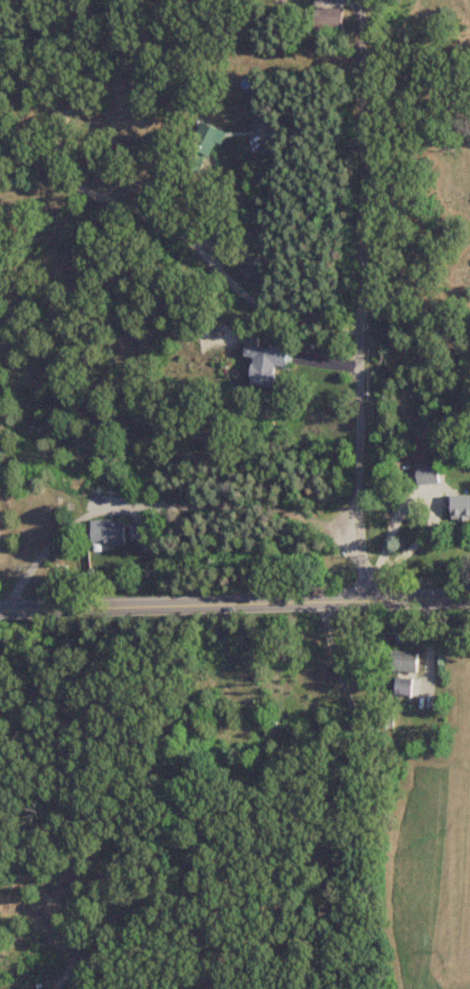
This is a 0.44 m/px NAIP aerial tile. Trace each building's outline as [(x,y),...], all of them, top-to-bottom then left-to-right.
[(342,9),(312,9),(312,31),(342,31),(342,9)] [(184,159),(203,168),(220,132),(201,123),(184,159)] [(252,358),(251,385),(274,386),(275,368),(287,368),(288,347),(245,346),(244,358),(252,358)] [(418,486),(440,483),(438,466),(417,468),(418,486)] [(452,520),(469,520),(469,496),(452,496),(452,520)] [(125,521),(93,521),(93,545),(125,545),(125,521)] [(155,542),(155,526),(131,526),(131,542),(155,542)] [(416,654),(390,652),(389,672),(415,674),(416,654)] [(410,698),(411,681),(395,679),(394,696),(410,698)]
